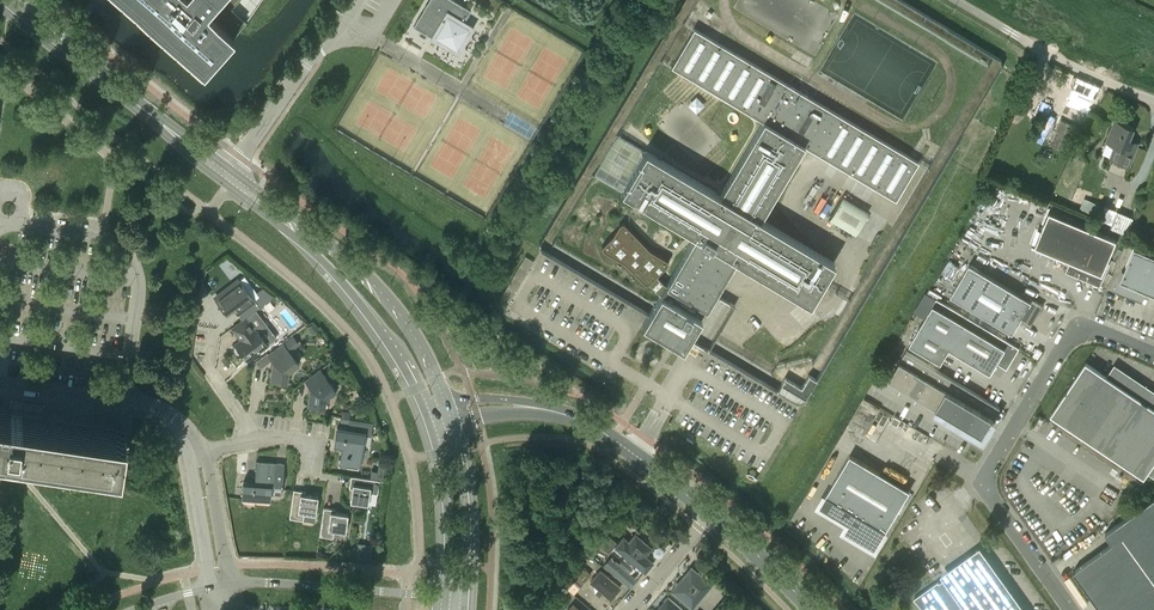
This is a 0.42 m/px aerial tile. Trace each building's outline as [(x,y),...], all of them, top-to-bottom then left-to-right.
[(204,72),(234,38),(207,14),(220,0),(122,0),(204,72)] [(429,33),(456,49),(469,27),(463,23),(471,10),(454,0),(429,0),(413,26),(428,35),(429,33)] [(602,246),(602,247),(602,248),(602,249),(603,250),(625,263),(644,283),(645,283),(646,284),(647,284),(648,284),(648,283),(649,283),(660,294),(655,303),(648,315),(642,324),(643,324),(668,340),(683,348),(689,339),(716,292),(736,259),(810,303),(823,282),(834,263),(760,219),(804,145),(877,189),(896,200),(918,162),(899,151),(842,117),(821,104),(712,40),(693,29),(671,66),(690,77),(763,121),(719,195),(645,151),(621,191),(695,235),(666,284),(664,282),(657,275),(667,265),(668,264),(668,263),(668,262),(668,261),(667,260),(666,259),(650,249),(625,224),(624,223),(623,223),(622,223),(621,223),(620,223),(620,224),(619,224),(613,235),(603,245),(602,245),(602,246)] [(1077,76),(1068,94),(1076,97),(1071,107),(1088,115),(1101,87),(1077,76)] [(1049,112),(1056,98),(1052,96),(1051,96),(1047,94),(1044,100),(1044,99),(1040,107),(1049,112)] [(1111,157),(1121,161),(1130,165),(1136,147),(1128,144),(1134,128),(1115,121),(1106,142),(1115,146),(1111,157)] [(818,180),(803,206),(817,214),(833,188),(818,180)] [(842,196),(829,219),(855,234),(868,211),(842,196)] [(1102,206),(1091,201),(1086,212),(1098,217),(1102,206)] [(1120,210),(1114,228),(1128,233),(1134,215),(1120,210)] [(1049,211),(1035,246),(1070,261),(1066,271),(1100,286),(1110,263),(1107,262),(1117,240),(1049,211)] [(1113,290),(1142,302),(1147,291),(1153,295),(1153,256),(1134,247),(1124,271),(1122,271),(1113,290)] [(525,256),(519,266),(527,271),(533,261),(525,256)] [(969,264),(951,295),(1013,332),(1020,320),(1031,326),(1043,305),(1022,293),(1021,295),(969,264)] [(521,281),(527,271),(519,266),(513,276),(521,281)] [(234,283),(215,297),(226,312),(232,307),(236,314),(243,309),(254,301),(260,296),(244,275),(234,283)] [(513,276),(506,287),(515,292),(521,281),(513,276)] [(916,312),(925,318),(909,344),(941,363),(950,348),(991,373),(997,362),(1007,368),(1019,348),(927,292),(925,291),(914,311),(916,312)] [(246,317),(232,328),(240,339),(234,344),(247,360),(268,344),(277,338),(256,310),(246,318),(246,317)] [(313,322),(307,326),(309,330),(316,325),(313,322)] [(783,349),(795,338),(783,324),(771,336),(783,349)] [(713,347),(719,336),(707,330),(702,341),(713,347)] [(283,342),(268,354),(273,361),(270,379),(287,381),(288,371),(299,363),(283,342)] [(889,379),(905,389),(922,361),(906,351),(889,379)] [(905,389),(921,398),(937,370),(922,361),(905,389)] [(1051,414),(1144,477),(1148,472),(1148,471),(1153,462),(1153,407),(1107,376),(1086,362),(1051,414)] [(320,368),(305,380),(310,387),(307,405),(324,407),(326,396),(336,389),(320,368)] [(638,393),(641,384),(609,370),(606,379),(638,393)] [(921,398),(936,407),(953,379),(937,370),(921,398)] [(776,390),(796,402),(803,400),(809,391),(816,379),(808,374),(801,387),(784,377),(776,390)] [(936,407),(952,416),(968,388),(953,379),(936,407)] [(952,416),(967,426),(984,398),(968,388),(952,416)] [(984,398),(967,426),(983,435),(1000,407),(984,398)] [(12,441),(37,445),(121,457),(121,456),(125,431),(125,427),(43,415),(23,412),(24,406),(11,405),(11,404),(10,410),(0,409),(0,439),(12,441)] [(897,426),(901,420),(895,416),(891,422),(897,426)] [(337,427),(335,444),(343,445),(340,463),(359,466),(364,432),(370,433),(371,423),(351,420),(349,429),(337,427)] [(910,490),(850,455),(820,506),(849,523),(845,531),(875,549),(910,490)] [(243,481),(241,497),(270,499),(271,493),(271,483),(282,484),(284,462),(256,460),(254,481),(243,481)] [(377,494),(379,480),(351,476),(349,488),(352,488),(350,501),(368,504),(369,492),(377,494)] [(315,514),(318,496),(305,494),(305,491),(293,490),(289,518),(303,520),(304,512),(315,514)] [(1079,580),(1101,609),(1153,609),(1153,498),(1105,533),(1112,543),(1073,571),(1079,580)] [(335,509),(323,507),(319,536),(333,538),(334,530),(345,531),(348,514),(335,512),(335,509)] [(356,515),(354,522),(363,523),(365,516),(356,515)] [(614,546),(646,572),(655,561),(645,553),(652,546),(634,531),(628,539),(623,535),(617,543),(614,546)] [(617,543),(607,534),(603,539),(613,548),(614,546),(617,543)] [(613,548),(603,539),(598,544),(608,553),(613,548)] [(373,544),(360,542),(358,557),(371,559),(373,544)] [(339,551),(339,559),(347,560),(348,551),(339,551)] [(914,599),(923,609),(1022,609),(980,552),(945,577),(946,578),(939,583),(938,581),(914,599)] [(610,555),(603,563),(629,586),(636,577),(628,570),(632,565),(622,556),(618,562),(610,555)] [(669,590),(691,608),(712,582),(690,564),(669,590)] [(581,565),(576,570),(577,570),(586,579),(591,573),(581,565)] [(589,580),(610,599),(621,587),(600,568),(589,580)] [(582,584),(586,579),(577,570),(576,570),(572,575),(582,584)] [(570,592),(587,606),(594,598),(576,584),(570,592)] [(571,594),(564,602),(574,609),(589,609),(571,594)] [(666,594),(655,608),(657,609),(686,609),(666,594)] [(554,596),(550,601),(551,602),(560,609),(564,605),(554,596)] [(551,602),(550,601),(546,606),(550,609),(560,609),(551,602)]
